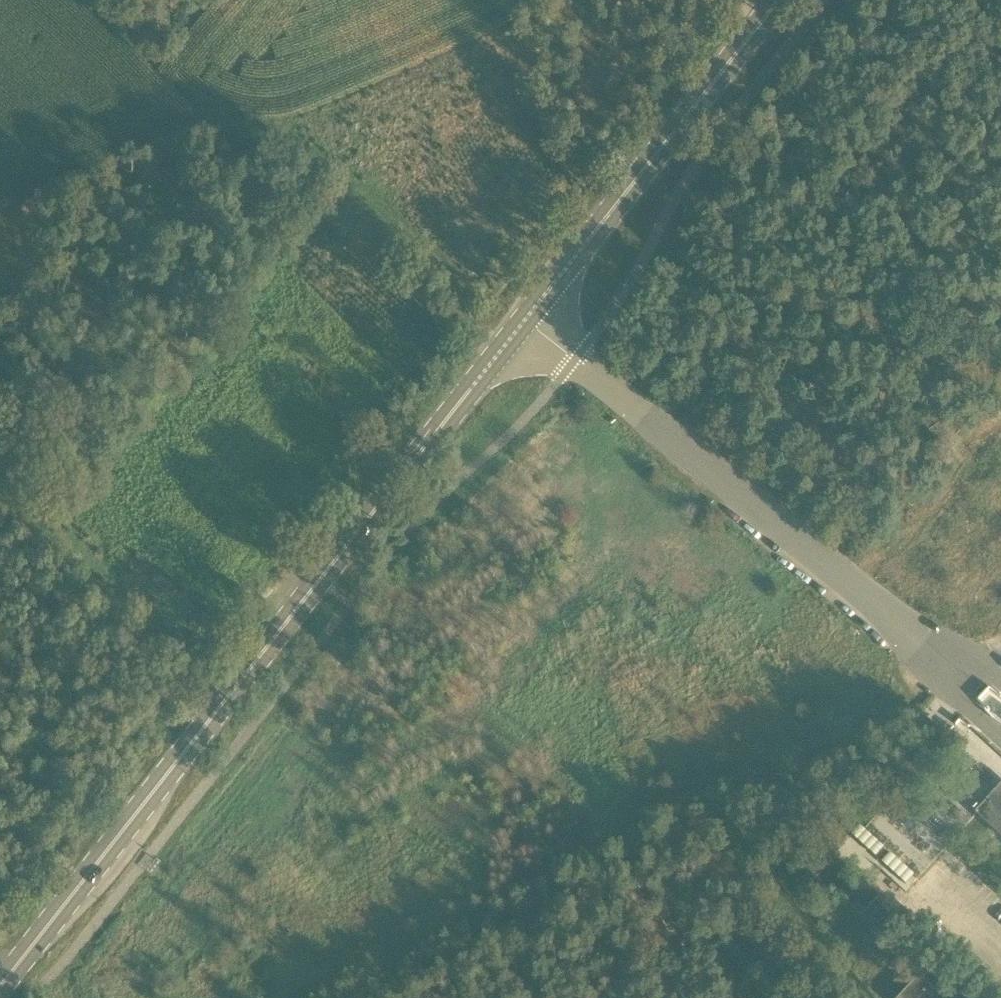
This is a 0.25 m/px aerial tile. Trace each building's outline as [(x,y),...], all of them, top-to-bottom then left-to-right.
[(976,813),(1000,836),(1000,786),(976,813)] [(864,882),(846,901),(882,934),(899,914),(864,882)] [(920,976),(900,997),(944,997),(920,976)]
